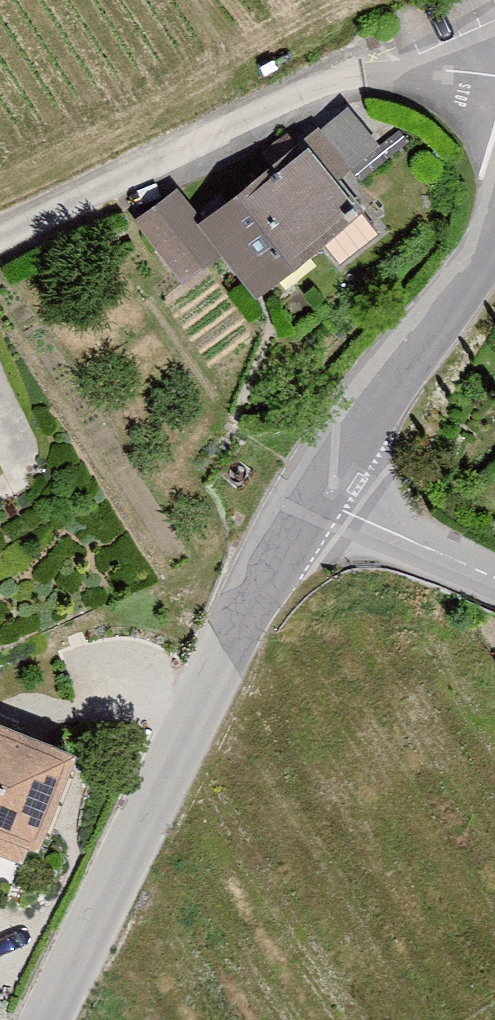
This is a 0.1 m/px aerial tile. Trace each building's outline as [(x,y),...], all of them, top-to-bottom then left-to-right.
[(165,183),(118,220),(168,282),(207,251),(247,300),(375,197),(310,117),(190,214),(165,183)] [(14,858),(57,748),(0,726),(0,853),(14,858)]
